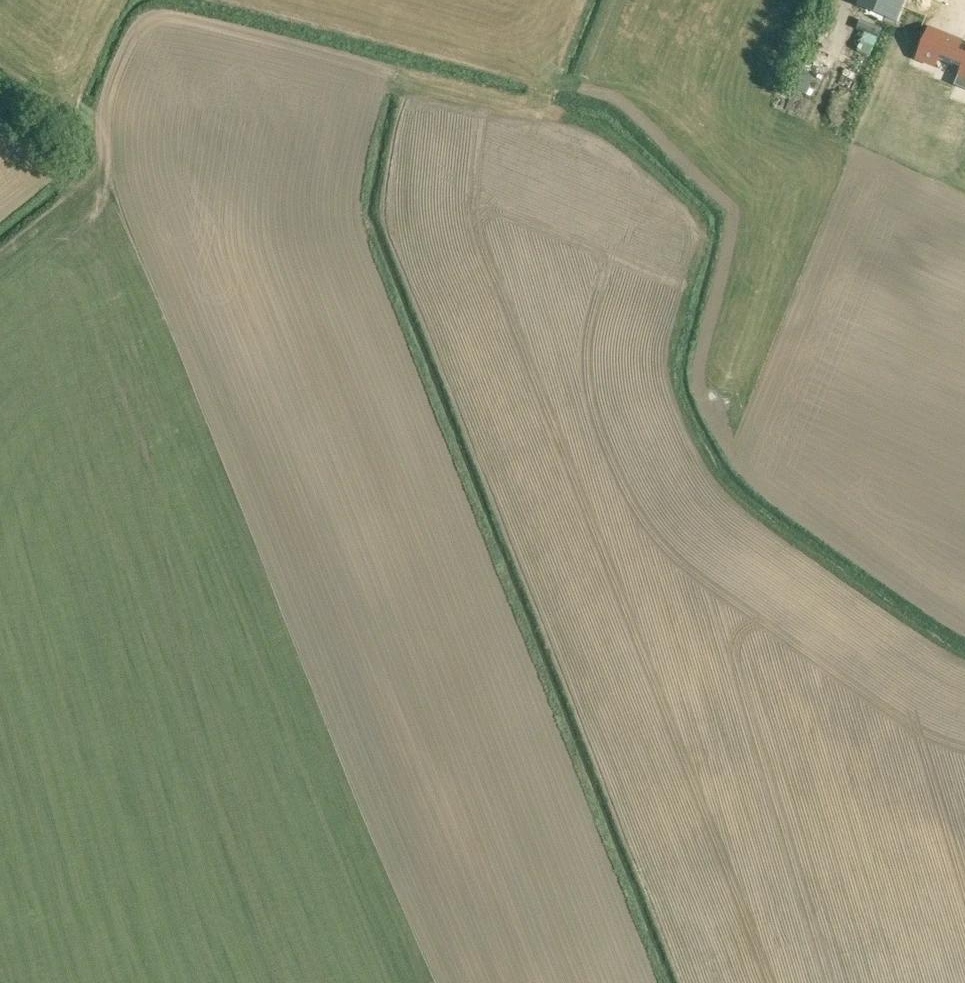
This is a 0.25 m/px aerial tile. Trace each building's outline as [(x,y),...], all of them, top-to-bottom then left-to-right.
[(904,0),(861,0),(858,6),(896,21),(904,0)] [(918,59),(920,60),(936,66),(938,61),(961,70),(954,86),(955,86),(956,84),(964,88),(964,50),(960,48),(962,43),(930,30),(918,59)]
